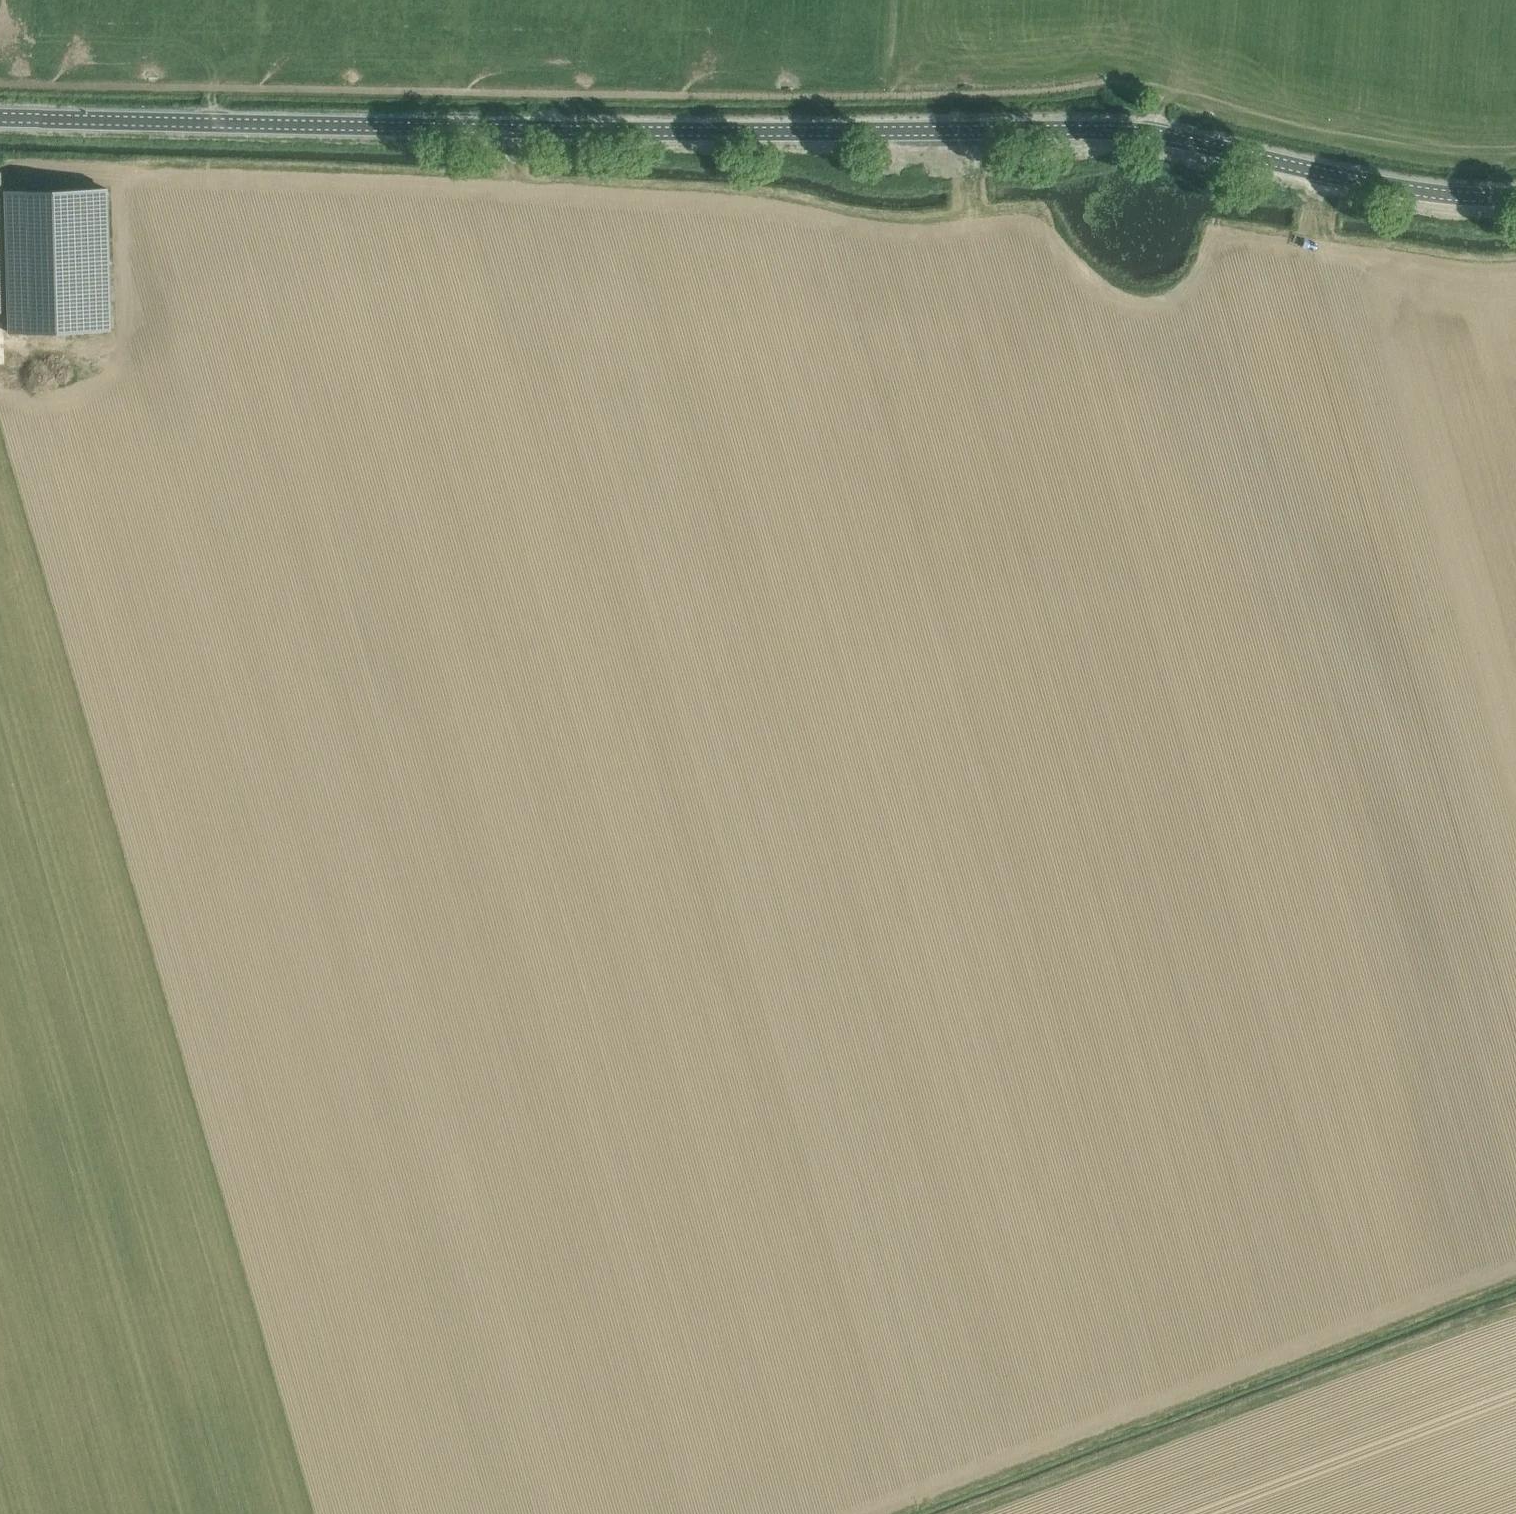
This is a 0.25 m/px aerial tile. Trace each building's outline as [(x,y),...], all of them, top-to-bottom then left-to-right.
[(108,183),(3,187),(7,330),(113,327),(108,183)]
